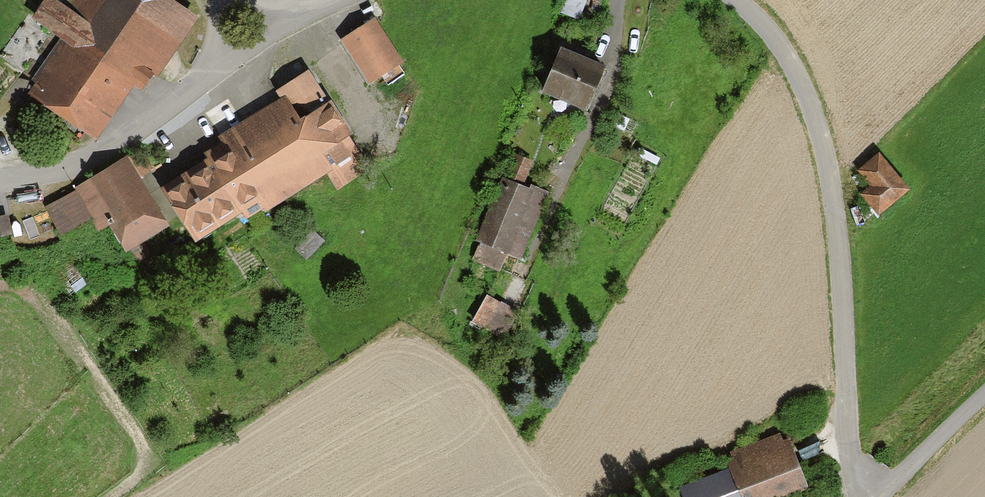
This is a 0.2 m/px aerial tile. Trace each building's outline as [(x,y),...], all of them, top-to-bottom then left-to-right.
[(67,5),(59,0),(41,0),(31,15),(67,40),(31,95),(94,138),(133,81),(145,89),(192,20),(164,0),(71,0),(67,5)] [(376,24),(343,45),(366,83),(400,62),(376,24)] [(602,73),(558,56),(542,97),(587,114),(602,73)] [(367,169),(327,108),(301,124),(284,98),(223,137),(230,146),(161,190),(195,243),(271,194),(278,204),(326,174),(335,189),(367,169)] [(533,161),(511,152),(475,239),(518,256),(543,196),(522,187),(533,161)] [(907,190),(879,156),(859,172),(873,189),(863,197),(878,214),(907,190)] [(165,225),(122,160),(45,210),(61,235),(89,217),(98,230),(108,224),(126,250),(165,225)] [(87,280),(68,255),(45,272),(65,297),(87,280)] [(513,313),(483,299),(471,325),(501,339),(513,313)] [(676,489),(680,496),(789,496),(807,490),(785,436),(730,458),(733,466),(676,489)]
